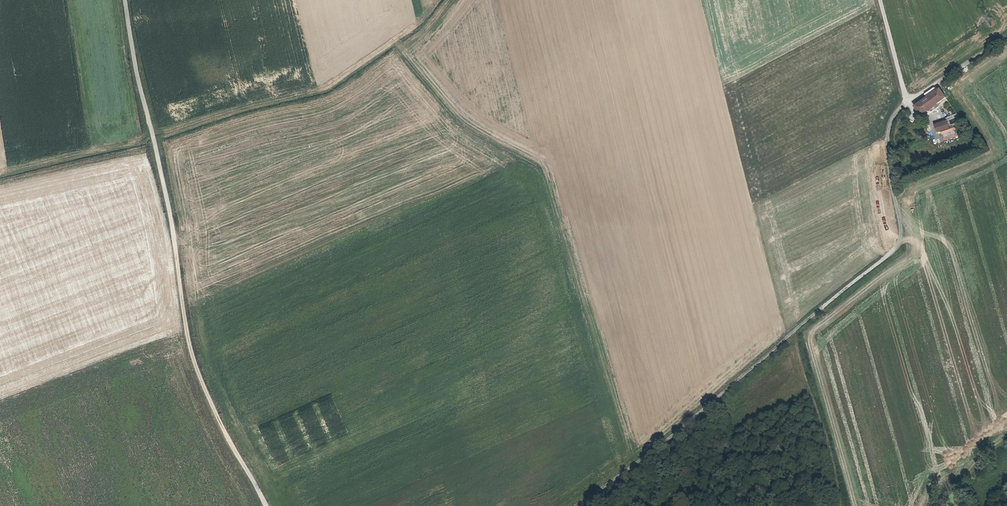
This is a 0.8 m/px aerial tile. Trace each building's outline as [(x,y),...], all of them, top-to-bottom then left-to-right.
[(942,99),(936,91),(912,109),(918,117),(924,112),(934,106),(942,100),(942,99)] [(934,106),(924,112),(926,115),(936,109),(934,106)] [(941,124),(929,128),(931,135),(944,131),(941,124)]
